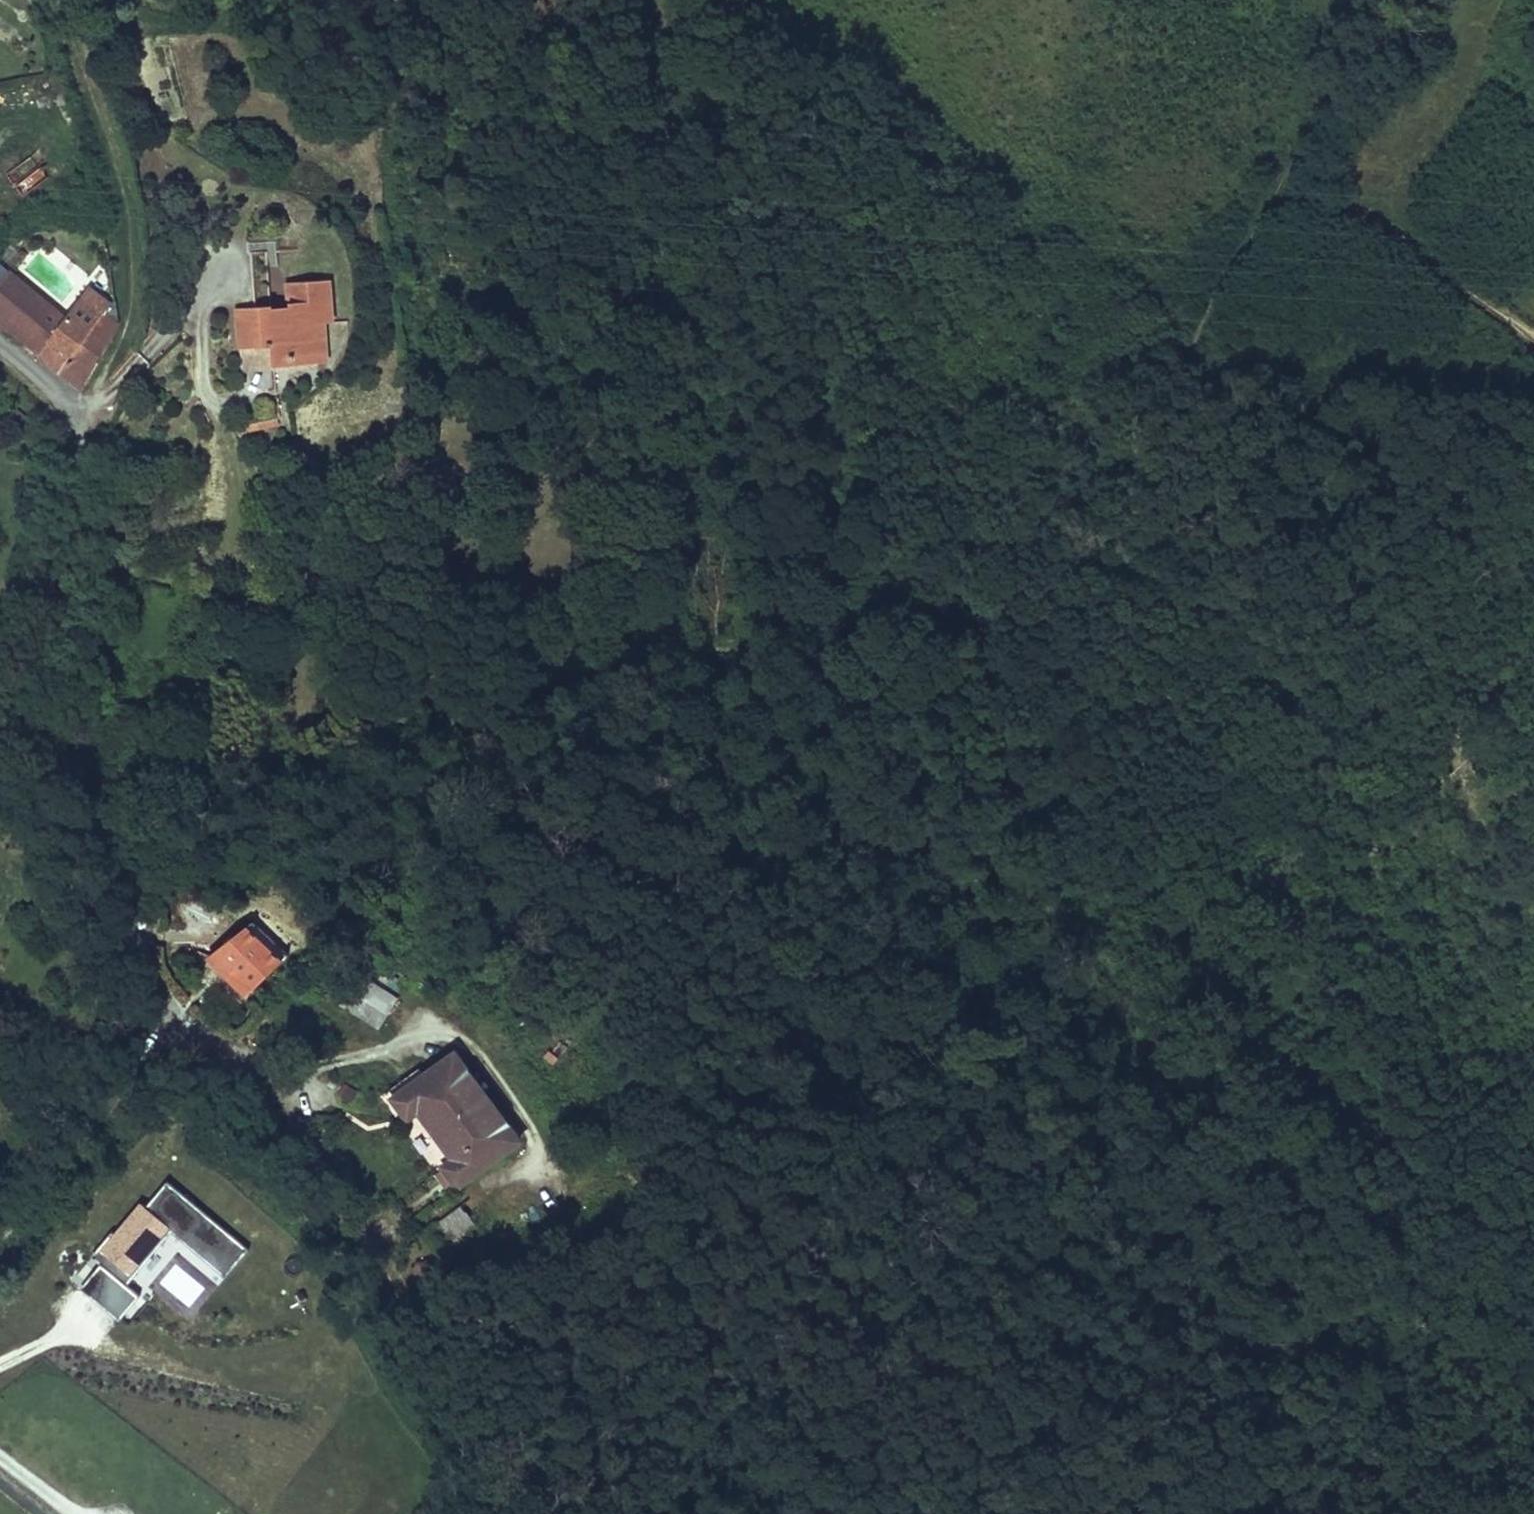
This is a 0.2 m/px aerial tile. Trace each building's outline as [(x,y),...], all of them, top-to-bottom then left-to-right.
[(21,141),(1,160),(19,179),(39,160),(21,141)] [(112,323),(112,319),(111,301),(108,302),(89,284),(66,314),(9,270),(0,279),(0,322),(81,384),(112,323)] [(328,329),(327,289),(283,290),(283,311),(284,327),(267,327),(267,312),(267,307),(237,308),(238,353),(269,352),(270,370),(314,369),(313,329),(325,329),(328,329)] [(267,312),(267,327),(284,327),(283,311),(267,312)] [(313,329),(314,369),(326,369),(325,329),(313,329)] [(253,940),(216,892),(178,921),(215,969),(253,940)] [(369,979),(349,1011),(378,1029),(398,996),(369,979)] [(532,1177),(474,1084),(429,1112),(445,1137),(454,1131),(481,1174),(472,1180),(488,1205),(532,1177)] [(159,1176),(73,1284),(118,1320),(138,1295),(126,1285),(169,1231),(224,1276),(248,1246),(159,1176)] [(446,1241),(473,1228),(464,1207),(436,1220),(446,1241)] [(141,1276),(159,1283),(152,1300),(199,1318),(221,1263),(172,1245),(167,1257),(151,1250),(141,1276)]
